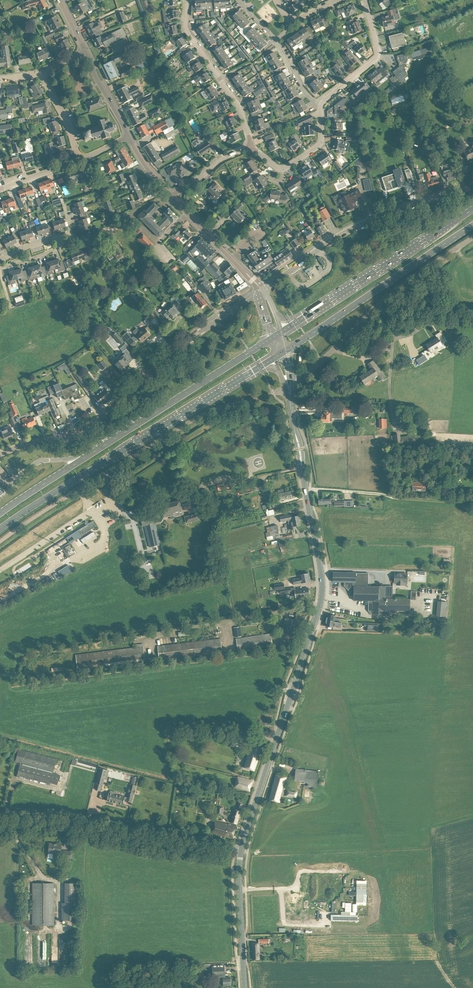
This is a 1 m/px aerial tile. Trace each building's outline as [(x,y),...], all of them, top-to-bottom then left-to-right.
[(23,5),(22,5),(23,9),(30,8),(29,7),(38,4),(40,10),(47,6),(43,0),(28,0),(24,2),(23,3),(23,5)] [(88,1),(90,0),(82,0),(83,3),(76,6),(80,15),(88,11),(87,11),(90,9),(88,5),(89,5),(89,4),(88,1)] [(168,6),(168,8),(171,8),(171,6),(176,6),(176,0),(168,0),(168,6)] [(293,1),(289,3),(290,6),(289,7),(292,13),(301,7),(304,6),(301,0),(300,0),(294,0),(293,1)] [(346,17),(349,16),(357,12),(353,4),(345,7),(346,11),(344,12),(346,17)] [(175,8),(163,10),(164,16),(165,24),(172,23),(171,19),(179,17),(178,10),(175,10),(175,8)] [(395,17),(395,15),(393,9),(387,11),(388,16),(382,18),(384,27),(395,24),(393,17),(395,17)] [(232,17),(236,21),(243,15),(239,10),(232,17)] [(126,19),(124,11),(118,13),(120,21),(123,20),(124,22),(127,21),(126,19)] [(234,22),(238,26),(238,27),(240,25),(247,19),(243,15),(236,21),(234,22)] [(50,33),(45,35),(46,38),(54,34),(53,30),(54,30),(55,29),(60,27),(58,23),(59,23),(58,20),(57,20),(55,17),(45,21),(50,33)] [(321,17),(316,19),(320,28),(325,26),(325,28),(329,26),(328,22),(325,18),(322,19),(321,17)] [(239,32),(242,34),(243,33),(250,27),(248,25),(250,23),(247,19),(240,25),(238,27),(238,26),(237,27),(240,31),(239,32)] [(309,26),(308,27),(311,32),(313,30),(314,30),(315,30),(320,28),(316,19),(311,22),(312,25),(309,26)] [(362,30),(358,21),(354,23),(353,19),(347,22),(348,25),(347,26),(349,31),(352,30),(353,34),(362,30)] [(94,24),(93,23),(86,26),(91,35),(96,33),(98,35),(96,36),(102,33),(101,30),(101,29),(97,22),(94,24)] [(164,24),(166,32),(169,31),(170,35),(178,34),(176,25),(173,26),(172,23),(167,24),(164,24)] [(197,29),(200,34),(207,28),(204,24),(197,29)] [(246,34),(250,38),(257,32),(253,28),(252,29),(250,27),(243,33),(242,34),(244,37),(246,34)] [(301,31),(306,39),(307,40),(312,37),(314,36),(311,32),(308,27),(306,29),(305,28),(301,31)] [(111,33),(101,38),(100,36),(98,38),(93,40),(98,48),(105,45),(105,46),(116,41),(126,35),(122,28),(111,33)] [(200,34),(203,38),(211,33),(207,28),(200,34)] [(301,31),(296,34),(301,42),(306,39),(301,31)] [(249,43),(251,45),(260,36),(257,32),(250,38),(252,41),(249,43)] [(203,38),(207,42),(214,37),(211,33),(203,38)] [(389,36),(392,49),(402,46),(403,46),(403,47),(404,47),(405,46),(406,46),(406,45),(407,45),(407,44),(407,43),(407,42),(407,41),(406,41),(406,40),(403,33),(389,36)] [(60,42),(59,42),(61,45),(58,46),(60,51),(63,50),(70,47),(66,39),(65,40),(64,38),(62,34),(55,38),(57,41),(59,40),(60,42)] [(296,34),(292,37),(297,45),(298,47),(303,44),(301,42),(296,34)] [(217,35),(214,37),(207,42),(210,47),(217,42),(215,39),(218,37),(217,35)] [(255,44),(257,46),(264,40),(260,36),(251,45),(252,46),(255,44)] [(172,41),(174,45),(177,43),(181,48),(183,47),(187,44),(182,37),(178,40),(176,37),(172,41)] [(297,45),(292,37),(287,40),(291,45),(288,47),(292,52),(294,51),(292,48),(297,45)] [(264,40),(257,46),(261,51),(268,44),(264,40)] [(349,45),(350,47),(353,51),(356,49),(361,54),(366,50),(361,43),(358,45),(354,41),(351,44),(349,45)] [(3,67),(10,66),(8,46),(2,46),(3,57),(0,57),(0,67),(3,67)] [(214,51),(217,55),(224,50),(221,46),(214,51)] [(417,59),(418,60),(423,58),(424,57),(424,56),(430,55),(431,53),(429,47),(406,54),(406,53),(397,56),(399,65),(400,65),(400,67),(398,69),(397,68),(393,72),(397,77),(393,79),(396,82),(399,79),(401,81),(403,79),(403,78),(407,75),(404,63),(406,63),(408,60),(407,59),(412,58),(412,59),(414,60),(417,59)] [(51,56),(48,52),(46,48),(36,53),(39,61),(47,57),(47,58),(51,56)] [(217,55),(220,60),(227,55),(224,50),(217,55)] [(19,55),(18,55),(18,58),(19,64),(30,62),(29,57),(30,57),(30,51),(25,52),(26,56),(22,57),(22,54),(19,55)] [(181,53),(189,65),(192,63),(193,62),(192,62),(191,60),(195,57),(190,51),(186,54),(184,51),(181,53)] [(269,51),(262,56),(264,58),(266,57),(269,61),(277,57),(274,52),(271,54),(269,51)] [(342,56),(351,67),(357,61),(354,57),(349,51),(342,56)] [(112,58),(113,61),(102,66),(109,80),(120,75),(121,78),(126,76),(137,71),(135,66),(131,67),(119,72),(114,63),(127,58),(124,52),(112,58)] [(220,60),(223,64),(230,59),(227,55),(220,60)] [(298,63),(301,68),(311,62),(310,59),(308,61),(306,58),(304,55),(298,60),(299,62),(298,63)] [(269,61),(272,66),(280,62),(277,57),(269,61)] [(230,59),(223,64),(226,69),(234,64),(230,59)] [(332,68),(336,72),(339,76),(345,71),(340,65),(343,63),(340,59),(339,59),(334,63),(336,65),(332,68)] [(192,63),(189,65),(186,67),(190,72),(194,69),(196,72),(199,70),(203,67),(199,61),(193,66),(192,63)] [(273,72),(274,74),(278,72),(281,70),(280,68),(283,66),(280,62),(272,66),(274,71),(273,72)] [(301,68),(303,72),(314,66),(311,62),(301,68)] [(314,66),(303,72),(306,77),(313,73),(314,76),(321,72),(319,69),(316,70),(314,66)] [(388,75),(382,68),(379,71),(377,69),(369,75),(374,81),(377,85),(378,86),(381,83),(380,83),(379,81),(385,76),(386,77),(388,75)] [(202,75),(201,73),(202,73),(201,72),(197,75),(194,78),(198,83),(199,81),(202,85),(204,83),(207,81),(211,78),(207,72),(203,75),(202,75)] [(279,81),(287,77),(284,72),(279,74),(278,72),(274,74),(272,76),(276,83),(279,81)] [(232,79),(235,83),(243,78),(239,74),(232,79)] [(314,88),(323,81),(322,79),(319,81),(316,76),(312,80),(312,79),(309,81),(311,83),(310,84),(314,88)] [(279,81),(281,86),(289,82),(287,77),(279,81)] [(235,83),(239,88),(246,83),(243,78),(235,83)] [(323,81),(314,88),(315,91),(314,92),(316,94),(324,87),(323,85),(327,82),(325,79),(323,81)] [(284,91),(285,90),(292,86),(289,82),(281,86),(284,91)] [(357,87),(353,91),(355,94),(358,93),(359,95),(367,91),(367,92),(371,96),(375,94),(367,83),(364,85),(362,82),(359,85),(357,87)] [(34,98),(43,93),(42,92),(43,92),(42,89),(41,90),(37,83),(31,87),(35,93),(32,94),(34,98)] [(239,88),(242,92),(249,87),(246,83),(239,88)] [(260,86),(256,89),(258,91),(262,88),(265,86),(263,83),(260,85),(260,86)] [(216,91),(212,85),(208,88),(204,91),(210,100),(215,97),(219,94),(217,91),(216,91)] [(285,90),(288,95),(296,90),(293,85),(292,86),(285,90)] [(11,86),(11,87),(6,88),(7,95),(14,94),(14,97),(19,97),(19,94),(17,86),(11,87),(11,86)] [(133,95),(136,101),(142,98),(139,94),(138,93),(141,91),(138,87),(136,88),(134,88),(129,91),(127,86),(118,90),(124,103),(133,99),(131,96),(133,95)] [(249,87),(242,92),(245,97),(254,90),(252,86),(249,87)] [(254,94),(256,97),(263,93),(264,95),(266,95),(269,93),(265,86),(262,88),(258,91),(254,94)] [(296,90),(288,95),(285,96),(288,101),(290,100),(294,97),(299,95),(296,90)] [(152,95),(139,101),(142,106),(155,100),(152,95)] [(86,103),(90,112),(104,106),(100,97),(86,103)] [(248,103),(250,108),(260,103),(258,98),(248,103)] [(333,107),(327,111),(327,114),(332,114),(333,114),(333,117),(334,117),(341,117),(342,116),(341,109),(342,109),(342,108),(348,103),(344,98),(334,105),(335,107),(333,107)] [(214,102),(208,105),(211,109),(214,108),(216,111),(220,109),(221,112),(230,108),(227,101),(221,104),(219,99),(214,102)] [(293,108),(294,110),(305,104),(303,99),(298,102),(294,104),(296,106),(293,108)] [(41,103),(41,104),(32,106),(33,112),(38,111),(38,114),(43,113),(51,112),(50,107),(48,108),(48,106),(48,102),(41,103)] [(260,103),(250,108),(252,113),(257,111),(259,113),(264,111),(260,103)] [(305,104),(294,110),(297,115),(308,109),(305,104)] [(7,118),(6,114),(12,113),(12,109),(16,108),(16,105),(7,106),(7,109),(0,110),(0,119),(7,118)] [(126,111),(134,126),(142,122),(142,121),(147,119),(145,115),(140,118),(135,107),(126,111)] [(149,113),(152,118),(162,113),(159,108),(149,113)] [(218,118),(220,121),(224,119),(228,128),(232,126),(237,124),(234,117),(228,120),(227,118),(226,115),(221,117),(218,118)] [(305,130),(302,130),(302,135),(305,135),(305,136),(315,135),(314,125),(313,125),(311,121),(314,119),(312,115),(307,117),(296,122),(298,127),(304,124),(305,126),(304,126),(305,130)] [(334,120),(331,120),(331,124),(333,123),(333,130),(343,130),(343,123),(341,123),(340,123),(339,120),(341,120),(341,117),(334,117),(334,120)] [(52,132),(53,135),(59,133),(58,130),(60,129),(58,125),(57,126),(55,121),(51,122),(49,118),(43,119),(45,125),(49,123),(53,132),(52,132)] [(86,140),(86,141),(87,141),(87,140),(93,138),(93,139),(94,141),(94,140),(103,137),(103,138),(104,138),(104,139),(110,137),(111,137),(111,136),(109,133),(115,131),(116,131),(116,130),(116,128),(117,128),(116,127),(116,126),(116,125),(116,124),(115,125),(113,124),(113,123),(111,125),(108,119),(105,120),(105,119),(105,118),(104,119),(98,121),(97,121),(97,122),(98,122),(99,125),(88,130),(88,131),(88,132),(85,133),(84,133),(83,134),(84,134),(86,140)] [(173,125),(169,118),(153,127),(155,131),(157,134),(173,125)] [(254,121),(255,126),(264,123),(263,118),(254,121)] [(150,134),(150,133),(155,131),(153,127),(151,128),(149,122),(145,124),(138,128),(143,138),(150,134)] [(264,123),(255,126),(257,131),(265,129),(266,133),(272,130),(272,127),(268,127),(267,122),(266,123),(264,123)] [(11,132),(10,124),(0,126),(0,134),(11,132)] [(209,138),(204,131),(203,130),(200,132),(206,141),(202,143),(201,142),(200,141),(199,141),(198,141),(197,141),(195,142),(194,142),(194,143),(193,144),(201,156),(208,151),(208,152),(212,149),(209,144),(212,142),(209,138)] [(223,133),(225,136),(227,135),(229,139),(231,143),(241,139),(238,132),(231,135),(229,131),(224,133),(223,133)] [(427,133),(431,144),(436,143),(431,131),(427,133)] [(269,147),(271,151),(279,148),(275,140),(276,140),(273,133),(264,138),(266,141),(268,140),(271,146),(269,147)] [(288,139),(284,141),(290,151),(292,150),(294,151),(298,149),(296,147),(302,143),(296,134),(291,137),(294,140),(290,143),(288,139)] [(47,144),(49,152),(49,153),(64,149),(63,145),(66,144),(64,136),(56,138),(57,144),(53,145),(52,143),(47,144)] [(29,150),(21,152),(23,159),(25,159),(26,162),(33,160),(31,152),(34,151),(30,138),(26,139),(29,150)] [(341,152),(341,150),(344,151),(345,146),(347,146),(348,144),(347,143),(346,142),(343,141),(334,139),(332,149),(337,150),(337,151),(337,152),(337,153),(338,153),(340,153),(341,152)] [(164,161),(180,152),(176,146),(161,154),(160,152),(158,153),(151,143),(148,145),(144,147),(154,163),(158,167),(163,164),(160,159),(161,158),(160,157),(162,156),(164,161)] [(117,162),(121,160),(121,159),(129,155),(124,147),(116,151),(119,156),(115,159),(116,162),(117,162)] [(464,152),(468,159),(472,157),(472,148),(464,152)] [(318,159),(322,166),(324,168),(330,164),(329,164),(333,161),(326,152),(323,154),(324,155),(318,159)] [(11,157),(12,161),(14,168),(21,166),(18,155),(11,157)] [(121,159),(121,160),(123,163),(120,165),(122,169),(134,162),(129,155),(121,159)] [(362,156),(356,161),(359,165),(364,166),(362,156)] [(14,168),(12,161),(9,162),(8,158),(5,159),(6,163),(5,163),(7,169),(14,168)] [(244,165),(250,174),(259,169),(252,159),(244,165)] [(103,163),(106,171),(114,167),(111,160),(103,163)] [(340,171),(340,170),(343,168),(337,160),(334,163),(340,171)] [(194,165),(192,164),(192,162),(189,162),(188,165),(187,165),(185,166),(184,163),(182,164),(180,165),(179,163),(167,170),(171,175),(178,171),(182,177),(189,173),(188,170),(189,169),(189,168),(193,169),(194,165)] [(318,174),(316,170),(315,168),(311,171),(307,165),(300,169),(305,175),(301,177),(305,182),(308,180),(307,178),(313,174),(315,176),(318,174)] [(456,178),(454,172),(453,172),(451,168),(443,171),(444,177),(446,176),(448,181),(456,178)] [(409,169),(405,170),(408,181),(412,180),(413,182),(409,169)] [(419,169),(415,170),(417,175),(418,181),(422,179),(422,178),(424,177),(423,174),(420,174),(419,169)] [(64,176),(67,182),(74,179),(75,181),(78,180),(77,178),(85,175),(84,170),(73,174),(73,173),(64,176)] [(386,191),(393,189),(390,181),(397,179),(399,187),(406,185),(401,171),(382,177),(386,191)] [(425,175),(429,188),(439,184),(437,176),(430,179),(429,173),(425,175)] [(131,190),(132,189),(139,186),(134,174),(126,177),(126,178),(124,179),(122,174),(117,176),(120,183),(126,180),(127,180),(131,190)] [(256,184),(260,189),(263,187),(268,184),(265,180),(265,181),(262,175),(253,180),(256,184)] [(292,182),(287,186),(291,191),(292,193),(295,191),(299,188),(299,187),(302,184),(298,178),(295,180),(294,179),(291,181),(292,182)] [(51,179),(44,182),(47,188),(48,191),(55,189),(53,186),(54,186),(51,179)] [(47,188),(44,182),(38,184),(40,191),(41,191),(42,194),(45,193),(44,190),(47,188)] [(217,190),(220,187),(216,182),(212,185),(208,190),(212,194),(209,198),(214,203),(215,203),(217,203),(218,201),(217,199),(221,196),(222,195),(217,190)] [(31,186),(25,189),(27,196),(31,195),(32,198),(35,196),(34,193),(31,186)] [(139,186),(132,189),(134,193),(133,194),(135,198),(132,199),(133,200),(128,202),(131,210),(136,208),(133,202),(135,201),(136,201),(143,198),(139,186)] [(27,196),(25,189),(18,191),(21,198),(22,201),(25,200),(24,197),(27,196)] [(339,199),(337,195),(333,197),(337,206),(341,204),(344,212),(350,209),(351,210),(354,209),(353,208),(356,206),(354,202),(356,198),(361,195),(358,189),(353,191),(354,193),(351,194),(350,194),(347,196),(339,199)] [(280,194),(280,191),(271,190),(271,194),(268,193),(263,199),(267,202),(270,199),(276,200),(276,201),(286,202),(290,199),(289,197),(286,193),(283,195),(280,194)] [(13,198),(7,200),(9,207),(13,205),(14,209),(16,208),(15,205),(15,204),(13,198)] [(9,207),(7,200),(1,202),(3,209),(5,212),(8,211),(6,208),(9,207)] [(109,200),(103,202),(107,212),(112,210),(109,200)] [(73,207),(74,210),(83,207),(81,201),(73,204),(74,207),(73,207)] [(242,205),(240,202),(226,215),(229,218),(231,215),(240,224),(245,218),(237,210),(242,205)] [(166,216),(159,223),(151,215),(159,207),(155,203),(148,210),(146,208),(138,216),(160,237),(165,232),(164,232),(173,223),(178,218),(169,208),(164,213),(166,216)] [(80,214),(80,217),(89,214),(88,211),(86,212),(85,213),(83,207),(74,210),(74,212),(76,212),(77,215),(80,214)] [(319,212),(324,221),(331,217),(325,208),(324,209),(323,207),(318,209),(320,212),(319,212)] [(78,224),(79,227),(88,224),(86,218),(88,218),(90,217),(89,214),(80,217),(81,220),(79,221),(80,224),(78,224)] [(49,222),(51,228),(54,227),(54,230),(58,229),(58,231),(61,230),(58,221),(52,222),(51,219),(48,219),(49,222)] [(63,219),(58,221),(61,230),(63,229),(62,228),(66,227),(63,219)] [(314,223),(317,228),(316,228),(320,236),(326,232),(318,219),(316,220),(317,222),(314,223)] [(47,224),(41,225),(44,235),(46,234),(46,233),(49,232),(47,224)] [(44,235),(41,225),(36,227),(38,235),(41,234),(42,236),(44,235)] [(304,234),(308,240),(315,235),(311,230),(309,226),(306,228),(308,232),(304,234)] [(17,227),(14,228),(14,230),(18,238),(21,237),(22,240),(25,239),(25,241),(28,240),(25,231),(19,232),(19,231),(18,231),(17,227)] [(30,229),(25,231),(28,240),(30,239),(29,238),(33,237),(30,229)] [(178,234),(182,238),(180,240),(184,244),(188,240),(193,235),(187,229),(182,234),(180,233),(181,232),(178,230),(171,237),(173,239),(178,234)] [(18,238),(14,230),(12,231),(13,233),(12,233),(13,235),(7,237),(12,246),(14,245),(14,244),(17,242),(15,240),(18,238)] [(139,239),(148,249),(153,244),(143,234),(139,239)] [(2,246),(5,245),(6,248),(9,246),(10,248),(12,246),(7,237),(2,240),(0,235),(0,242),(2,246)] [(193,246),(186,253),(194,260),(204,269),(205,268),(206,267),(208,264),(213,260),(216,257),(213,254),(215,252),(202,238),(201,239),(200,238),(196,241),(192,246),(193,246)] [(291,242),(295,248),(300,244),(296,238),(291,242)] [(117,259),(123,254),(116,245),(110,249),(111,251),(106,256),(110,260),(115,256),(117,259)] [(252,252),(248,255),(253,263),(258,270),(263,266),(264,268),(269,265),(267,263),(273,259),(272,258),(270,254),(268,252),(273,250),(270,246),(266,249),(261,252),(260,250),(259,250),(258,249),(252,252)] [(279,255),(273,259),(278,266),(293,256),(288,248),(286,250),(285,249),(284,249),(278,253),(278,254),(279,255)] [(81,249),(76,251),(79,259),(84,257),(86,261),(91,258),(87,249),(83,250),(84,251),(82,251),(81,249)] [(79,259),(76,251),(70,254),(71,258),(67,260),(67,261),(64,262),(66,268),(69,267),(75,265),(73,262),(79,259)] [(186,254),(181,258),(182,260),(184,262),(189,258),(186,254)] [(59,259),(52,261),(55,269),(58,269),(59,272),(65,270),(64,266),(61,266),(59,259)] [(47,265),(44,266),(47,275),(53,273),(52,270),(55,269),(52,261),(46,263),(47,265)] [(211,266),(220,275),(224,272),(227,276),(235,269),(228,262),(221,269),(215,262),(211,266)] [(40,264),(34,266),(36,275),(37,275),(39,274),(40,277),(47,275),(44,266),(41,267),(40,264)] [(174,264),(168,269),(172,274),(178,269),(174,264)] [(211,266),(208,264),(206,267),(218,279),(221,276),(220,275),(211,266)] [(28,271),(26,272),(28,280),(38,278),(37,275),(36,275),(34,266),(28,268),(28,271)] [(22,269),(15,270),(18,279),(21,278),(22,281),(27,279),(28,281),(28,280),(26,272),(25,270),(22,271),(22,269)] [(18,279),(15,270),(9,272),(11,280),(8,281),(9,285),(15,283),(15,280),(18,279)] [(236,279),(232,282),(235,286),(236,287),(238,291),(240,293),(249,287),(250,287),(245,280),(244,280),(238,273),(237,272),(237,271),(233,274),(234,276),(236,279)] [(185,278),(194,288),(197,286),(190,278),(191,277),(189,274),(185,278)] [(201,278),(195,283),(203,291),(204,290),(208,294),(212,291),(209,287),(212,284),(207,279),(205,276),(202,279),(201,278)] [(231,283),(229,279),(225,281),(221,276),(218,279),(222,283),(218,285),(220,289),(224,296),(225,300),(230,297),(232,296),(237,293),(231,283)] [(195,301),(199,306),(200,308),(201,307),(202,307),(203,306),(203,305),(206,303),(198,293),(194,296),(192,298),(195,301)] [(133,294),(131,296),(137,303),(139,300),(133,294)] [(22,295),(14,298),(16,302),(15,303),(16,307),(21,305),(25,304),(23,300),(22,295)] [(154,307),(151,309),(160,321),(163,318),(166,322),(172,317),(173,319),(181,312),(179,310),(182,308),(180,304),(181,303),(179,301),(178,302),(176,300),(172,303),(173,304),(166,310),(165,309),(162,312),(160,314),(154,307)] [(127,332),(123,336),(131,345),(135,342),(135,341),(136,340),(137,340),(139,338),(142,342),(151,334),(149,332),(151,330),(149,327),(148,326),(141,332),(137,328),(132,332),(135,335),(132,338),(127,332)] [(427,344),(432,352),(434,351),(442,345),(443,345),(441,342),(445,340),(442,335),(443,334),(441,331),(436,334),(438,337),(437,337),(427,344)] [(124,342),(116,333),(113,335),(121,345),(124,342)] [(116,365),(122,372),(130,366),(128,364),(132,361),(131,361),(134,358),(131,355),(131,354),(126,348),(126,349),(120,355),(122,357),(123,359),(119,362),(115,358),(114,358),(115,359),(112,361),(112,360),(111,361),(116,366),(116,365)] [(98,364),(103,370),(108,366),(103,360),(98,364)] [(374,360),(368,363),(372,369),(377,375),(380,380),(386,377),(382,371),(381,372),(378,368),(380,367),(378,368),(374,360)] [(65,362),(61,365),(68,374),(72,372),(65,362)] [(364,374),(360,377),(364,383),(373,378),(377,375),(372,369),(369,372),(364,375),(364,374)] [(74,375),(83,388),(86,386),(77,373),(74,375)] [(63,396),(64,398),(71,396),(72,397),(73,397),(74,400),(81,398),(76,384),(62,390),(59,383),(53,385),(58,398),(63,396)] [(93,396),(100,404),(110,395),(104,388),(103,388),(101,385),(99,388),(101,390),(95,395),(92,391),(90,393),(93,396)] [(55,401),(54,398),(52,398),(51,399),(46,401),(47,403),(50,410),(53,418),(59,415),(53,402),(55,401)] [(44,413),(50,410),(47,403),(46,401),(46,400),(40,402),(44,413)] [(18,414),(13,403),(12,401),(8,403),(14,416),(18,414)] [(38,415),(44,413),(40,402),(34,405),(35,408),(38,415)] [(338,412),(329,412),(329,411),(322,411),(322,413),(321,417),(318,417),(317,418),(317,420),(318,421),(321,421),(332,422),(332,418),(342,418),(342,413),(351,413),(352,407),(338,406),(338,412)] [(24,424),(22,425),(23,429),(26,428),(36,424),(33,417),(26,420),(26,418),(22,419),(24,424)] [(8,437),(13,434),(9,425),(3,428),(4,431),(1,432),(4,438),(5,439),(8,437)] [(424,466),(423,475),(431,476),(432,466),(424,466)] [(217,485),(218,491),(234,487),(233,481),(217,485)] [(412,490),(425,491),(426,482),(413,482),(412,490)] [(278,490),(278,494),(280,500),(292,498),(291,491),(284,493),(283,489),(278,490)] [(161,505),(164,518),(177,515),(177,516),(180,515),(180,514),(183,513),(180,500),(161,505)] [(160,544),(156,523),(158,522),(156,514),(141,517),(143,526),(145,525),(150,547),(160,544)] [(199,519),(198,514),(185,517),(186,522),(195,520),(195,523),(194,523),(197,532),(202,531),(200,522),(198,522),(198,520),(199,519)] [(288,520),(289,522),(300,520),(299,515),(292,517),(292,514),(280,517),(281,521),(288,520)] [(300,520),(289,522),(289,523),(288,524),(289,527),(290,530),(296,529),(296,526),(301,525),(300,520)] [(66,538),(69,543),(96,526),(93,521),(66,538)] [(271,536),(276,535),(277,541),(278,541),(279,547),(284,546),(282,540),(284,540),(283,538),(292,536),(292,533),(287,534),(286,527),(286,524),(284,525),(285,527),(282,527),(283,534),(285,533),(285,534),(283,535),(280,535),(280,534),(279,534),(277,525),(266,527),(268,532),(266,532),(267,538),(271,537),(271,536)] [(93,532),(81,539),(83,543),(95,535),(93,532)] [(53,547),(55,550),(63,545),(61,542),(53,547)] [(72,571),(68,565),(58,571),(61,577),(72,571)] [(385,611),(410,611),(411,599),(393,598),(385,598),(385,592),(385,586),(373,586),(368,586),(368,573),(356,573),(356,572),(333,572),(333,582),(344,582),(344,585),(349,590),(354,590),(354,600),(369,600),(368,611),(372,615),(382,615),(385,612),(385,611)] [(293,579),(294,585),(302,583),(310,582),(309,573),(300,574),(301,578),(293,579)] [(397,582),(397,585),(404,585),(405,583),(407,583),(407,577),(408,577),(408,576),(407,576),(407,574),(395,573),(394,582),(397,582)] [(294,590),(296,598),(310,596),(309,588),(294,590)] [(328,614),(327,620),(339,622),(342,622),(347,622),(348,620),(340,619),(335,618),(335,615),(328,614)] [(295,627),(291,626),(293,620),(287,618),(285,624),(287,625),(284,636),(292,638),(293,634),(292,634),(295,627)] [(271,634),(236,639),(238,651),(273,646),(271,634)] [(158,648),(159,660),(223,653),(221,638),(158,646),(158,648)] [(76,654),(78,669),(145,661),(144,646),(76,654)] [(245,768),(254,771),(262,746),(253,742),(245,768)] [(17,776),(49,785),(50,783),(57,785),(59,775),(52,773),(56,759),(16,749),(14,756),(17,756),(15,761),(20,763),(17,776)] [(72,757),(71,763),(97,769),(99,763),(72,757)] [(96,783),(103,785),(107,770),(100,768),(96,783)] [(304,786),(316,788),(318,771),(296,769),(295,780),(304,781),(304,786)] [(270,800),(279,802),(286,777),(276,774),(272,790),(270,800)] [(244,791),(249,792),(253,780),(248,779),(238,776),(234,787),(244,791)] [(127,797),(125,797),(124,799),(126,800),(132,802),(136,785),(131,784),(127,797)] [(123,804),(124,799),(125,797),(109,792),(107,800),(123,804)] [(230,822),(237,824),(241,811),(234,809),(230,822)] [(211,832),(233,838),(236,826),(229,823),(229,825),(214,821),(211,832)] [(53,853),(60,854),(61,843),(59,843),(59,844),(57,844),(49,843),(48,851),(53,852),(53,853)] [(321,880),(304,880),(304,889),(321,889),(321,880)] [(32,925),(54,925),(54,883),(32,883),(32,925)] [(61,920),(77,920),(77,883),(64,883),(64,903),(61,903),(61,920)] [(314,892),(314,901),(325,901),(325,893),(314,892)] [(291,895),(291,910),(301,910),(301,905),(297,905),(297,895),(291,895)] [(345,903),(345,912),(345,915),(341,915),(331,915),(331,920),(358,921),(358,915),(356,915),(356,912),(351,912),(351,903),(345,903)] [(252,943),(253,959),(261,959),(260,943),(252,943)] [(223,985),(224,985),(224,986),(226,986),(226,985),(231,985),(231,984),(232,983),(232,982),(231,981),(231,977),(225,977),(225,965),(212,966),(213,978),(223,978),(223,985)]
